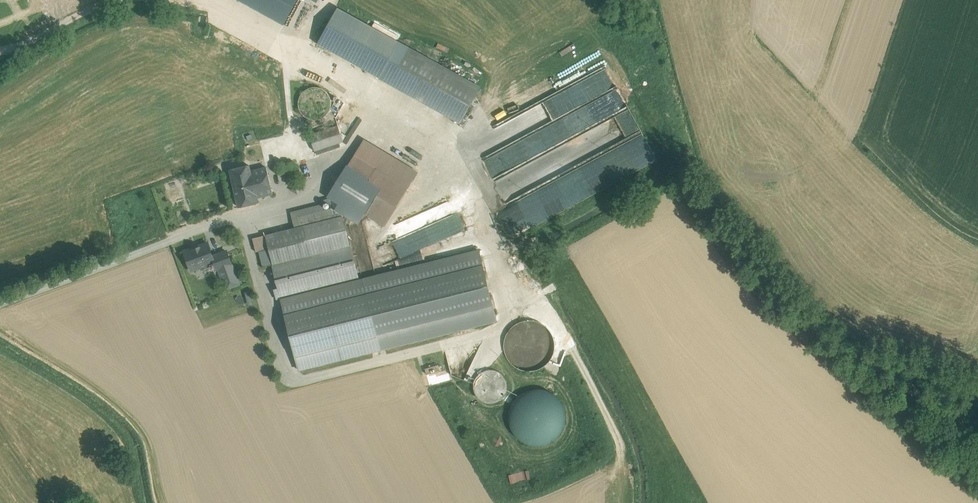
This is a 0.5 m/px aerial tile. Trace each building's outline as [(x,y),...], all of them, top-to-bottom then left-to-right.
[(284,26),(298,0),(237,0),(284,26)] [(480,87),(338,8),(318,44),(460,123),(480,87)] [(330,110),(332,103),(330,97),(327,92),(321,88),(315,87),(309,88),(303,92),(300,97),(299,104),(300,110),(304,115),(309,119),(315,120),(322,119),(327,115),(330,110)] [(338,126),(309,135),(315,151),(343,142),(338,126)] [(565,126),(488,160),(495,176),(510,170),(511,170),(516,168),(525,167),(533,163),(537,163),(536,159),(542,156),(542,158),(555,152),(560,152),(573,146),(573,137),(583,133),(568,134),(568,133),(565,126)] [(364,141),(341,177),(376,197),(366,214),(384,224),(407,188),(408,189),(418,174),(364,141)] [(249,165),(230,170),(239,207),(259,202),(258,198),(273,194),(266,167),(251,171),(249,165)] [(376,197),(341,177),(331,194),(366,214),(376,197)] [(420,224),(430,220),(429,219),(449,210),(445,202),(416,215),(420,224)] [(323,204),(291,212),(295,228),(343,216),(331,209),(324,210),(323,204)] [(467,214),(377,245),(382,260),(473,228),(467,214)] [(273,264),(350,245),(343,216),(295,228),(266,235),(273,264)] [(347,227),(351,242),(365,238),(361,223),(347,227)] [(273,264),(266,235),(253,239),(256,252),(259,251),(263,267),(273,264)] [(208,243),(185,252),(192,270),(212,263),(222,292),(241,285),(227,250),(213,255),(208,243)] [(350,245),(273,264),(281,298),(359,279),(350,245)] [(478,250),(282,300),(285,315),(480,264),(478,250)] [(480,264),(285,315),(299,370),(494,319),(480,264)] [(553,355),(555,345),(553,336),(547,328),(539,322),(529,320),(520,322),(511,328),(506,336),(504,346),(506,356),(512,364),(520,369),(530,371),(540,369),(548,364),(553,355)] [(479,394),(497,401),(506,376),(488,370),(482,385),(479,394)] [(561,428),(563,418),(560,408),(555,400),(547,395),(537,393),(527,395),(519,401),(514,409),(512,419),(514,428),(520,437),(528,442),(538,444),(547,442),(555,436),(561,428)] [(510,481),(530,478),(529,470),(509,473),(510,481)]
